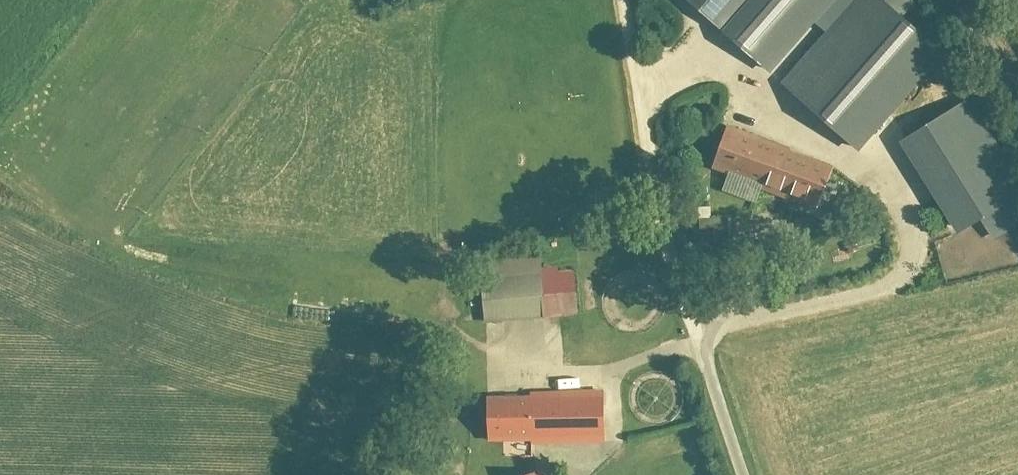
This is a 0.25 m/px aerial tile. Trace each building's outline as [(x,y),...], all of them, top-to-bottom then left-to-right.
[(856,149),(939,51),(912,0),(693,0),(856,149)] [(897,139),(954,231),(1017,192),(1017,176),(967,95),(897,139)] [(832,163),(724,125),(704,181),(812,219),(832,163)] [(475,264),(482,323),(558,315),(551,256),(475,264)] [(594,432),(593,380),(480,383),(482,434),(594,432)] [(526,461),(495,471),(497,474),(530,474),(526,461)]
